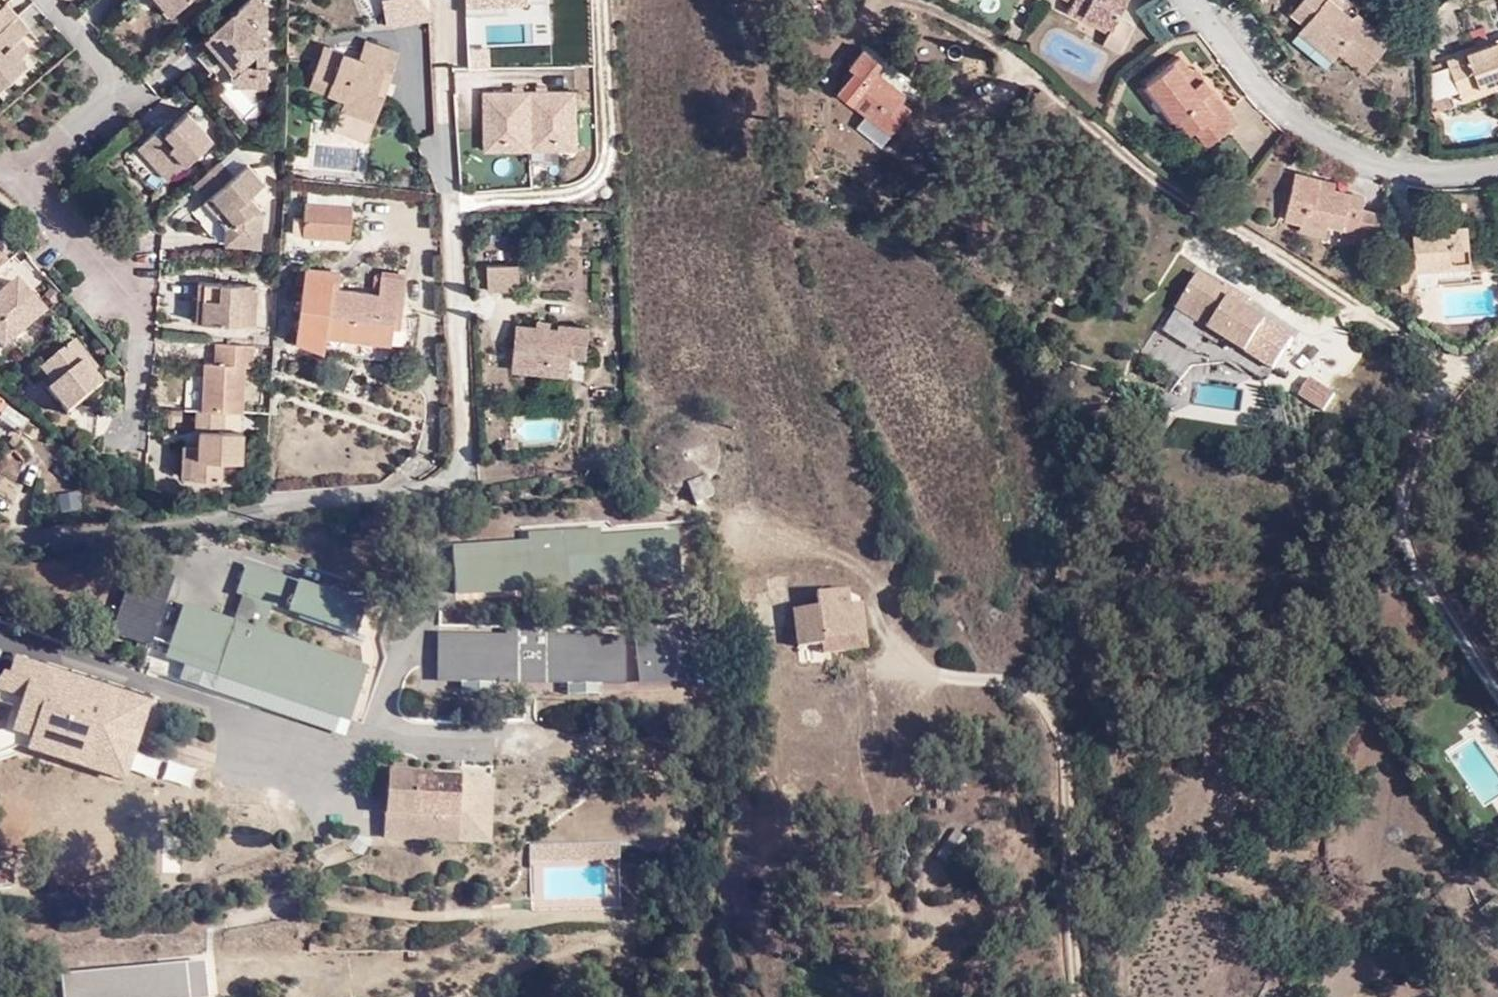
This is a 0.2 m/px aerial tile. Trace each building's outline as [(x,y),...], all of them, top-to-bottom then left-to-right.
[(181,8),(175,0),(163,0),(175,14),(181,8)] [(235,87),(266,86),(265,42),(264,41),(254,30),(254,25),(263,18),(263,8),(257,0),(247,0),(202,39),(207,46),(213,40),(236,68),(235,87)] [(1073,0),(1067,12),(1081,19),(1084,11),(1112,26),(1108,33),(1104,43),(1120,52),(1132,27),(1117,18),(1125,0),(1072,0),(1073,0)] [(1291,14),(1304,24),(1296,37),(1296,42),(1325,68),(1339,52),(1363,72),(1389,38),(1357,12),(1352,18),(1329,0),(1303,0),(1291,14)] [(1084,11),(1081,19),(1108,33),(1112,26),(1084,11)] [(20,69),(14,62),(20,55),(30,47),(20,36),(29,28),(17,15),(0,30),(0,87),(20,69)] [(254,30),(264,41),(263,18),(254,25),(254,30)] [(230,86),(235,87),(236,68),(213,40),(207,46),(220,62),(228,71),(230,81),(230,86)] [(1447,62),(1460,97),(1491,85),(1493,89),(1497,87),(1497,41),(1447,62)] [(343,110),(377,122),(385,98),(378,96),(387,71),(393,74),(400,55),(368,43),(361,60),(326,47),(314,80),(333,87),(332,95),(347,101),(343,110)] [(220,62),(207,46),(196,56),(210,72),(220,62)] [(840,92),(868,114),(879,100),(891,110),(899,100),(904,94),(877,73),(883,65),(864,51),(852,66),(857,70),(840,92)] [(28,64),(20,55),(14,62),(20,69),(28,64)] [(1199,83),(1190,72),(1179,58),(1147,84),(1176,122),(1178,118),(1190,131),(1193,128),(1206,146),(1236,122),(1202,80),(1199,83)] [(1194,68),(1190,72),(1199,83),(1202,80),(1194,68)] [(378,96),(385,98),(393,74),(387,71),(378,96)] [(312,87),(332,95),(333,87),(314,80),(312,87)] [(1491,85),(1460,97),(1463,104),(1494,92),(1493,89),(1491,85)] [(879,100),(868,114),(892,133),(909,109),(899,100),(891,110),(879,100)] [(372,134),(377,122),(343,110),(338,122),(372,134)] [(141,141),(172,174),(211,140),(186,111),(169,126),(161,134),(155,128),(141,141)] [(161,134),(169,126),(165,119),(155,128),(161,134)] [(165,180),(172,174),(141,141),(135,145),(165,180)] [(232,177),(218,161),(192,184),(205,200),(211,195),(232,221),(225,227),(223,242),(259,245),(261,211),(249,196),(263,183),(247,164),(232,177)] [(1352,242),(1372,248),(1381,213),(1360,209),(1363,196),(1335,191),(1318,187),(1320,179),(1294,173),(1286,219),(1301,223),(1326,229),(1328,223),(1341,227),(1354,231),(1352,242)] [(1318,187),(1335,191),(1336,182),(1320,179),(1318,187)] [(204,201),(225,227),(232,221),(211,195),(205,200),(204,201)] [(303,236),(352,238),(353,208),(306,205),(303,236)] [(1299,230),(1325,236),(1326,229),(1301,223),(1299,230)] [(1339,239),(1341,227),(1328,223),(1326,229),(1325,236),(1339,239)] [(1433,264),(1469,261),(1466,227),(1427,229),(1427,233),(1412,234),(1413,256),(1398,257),(1401,291),(1416,289),(1415,272),(1433,270),(1433,264)] [(1469,267),(1469,261),(1433,264),(1433,270),(1469,267)] [(490,289),(520,288),(520,264),(489,264),(490,289)] [(395,315),(402,316),(407,279),(384,277),(382,294),(339,288),(342,270),(307,266),(297,340),(321,343),(329,334),(391,343),(393,325),(395,315)] [(1224,291),(1217,286),(1201,275),(1177,309),(1196,321),(1224,340),(1246,354),(1267,324),(1248,311),(1232,300),(1233,297),(1224,291)] [(35,302),(31,306),(24,299),(28,294),(15,279),(0,291),(0,345),(1,345),(42,310),(35,302)] [(200,280),(198,298),(197,320),(254,323),(258,285),(200,280)] [(1228,285),(1224,291),(1233,297),(1232,300),(1248,311),(1253,302),(1228,285)] [(31,306),(35,302),(28,294),(24,299),(31,306)] [(197,320),(198,298),(193,297),(190,320),(197,320)] [(400,326),(402,316),(395,315),(393,325),(400,326)] [(1224,340),(1196,321),(1189,331),(1218,350),(1224,340)] [(552,328),(537,326),(517,325),(512,370),(568,376),(571,358),(586,358),(589,329),(559,326),(557,329),(552,328)] [(100,382),(90,370),(82,360),(88,356),(72,338),(40,363),(54,381),(46,388),(65,412),(100,382)] [(222,364),(223,344),(216,343),(214,364),(222,364)] [(223,411),(241,412),(245,367),(252,366),(253,346),(223,344),(222,364),(214,364),(204,362),(201,410),(223,411)] [(82,360),(90,370),(95,366),(88,356),(82,360)] [(33,371),(46,388),(54,381),(40,363),(33,371)] [(201,410),(196,410),(194,430),(199,430),(198,444),(181,443),(180,457),(189,457),(188,477),(218,479),(220,459),(239,460),(241,431),(221,430),(221,417),(223,411),(201,410)] [(241,418),(221,417),(221,430),(241,431),(241,418)] [(6,442),(12,448),(17,440),(10,436),(6,442)] [(189,457),(180,457),(179,476),(188,477),(189,457)] [(690,484),(696,501),(712,496),(705,477),(690,484)] [(456,595),(679,579),(677,531),(605,536),(604,521),(526,527),(525,543),(454,548),(456,595)] [(0,547),(0,560),(9,560),(8,547),(0,547)] [(113,633),(147,644),(172,578),(139,565),(113,633)] [(184,606),(174,632),(352,693),(363,666),(260,631),(270,604),(356,633),(364,606),(271,574),(270,580),(261,577),(263,571),(246,566),(237,592),(244,595),(235,625),(184,606)] [(271,574),(263,571),(261,577),(270,580),(271,574)] [(816,594),(818,609),(820,639),(850,637),(846,604),(845,591),(816,594)] [(820,639),(820,645),(822,657),(863,653),(859,603),(846,604),(850,637),(820,639)] [(796,649),(820,645),(820,639),(818,609),(790,612),(796,649)] [(439,681),(624,684),(623,640),(555,637),(555,624),(508,622),(508,637),(440,636),(439,681)] [(640,683),(709,676),(704,622),(635,628),(640,683)] [(352,693),(174,632),(168,654),(345,714),(352,693)] [(75,741),(87,696),(1,671),(0,675),(0,721),(75,741)] [(385,775),(383,815),(454,819),(471,820),(473,781),(385,775)] [(454,819),(383,815),(381,839),(454,843),(454,819)] [(11,888),(11,875),(0,876),(0,888),(11,888)] [(208,996),(203,962),(62,975),(64,996),(204,996),(208,996)]
